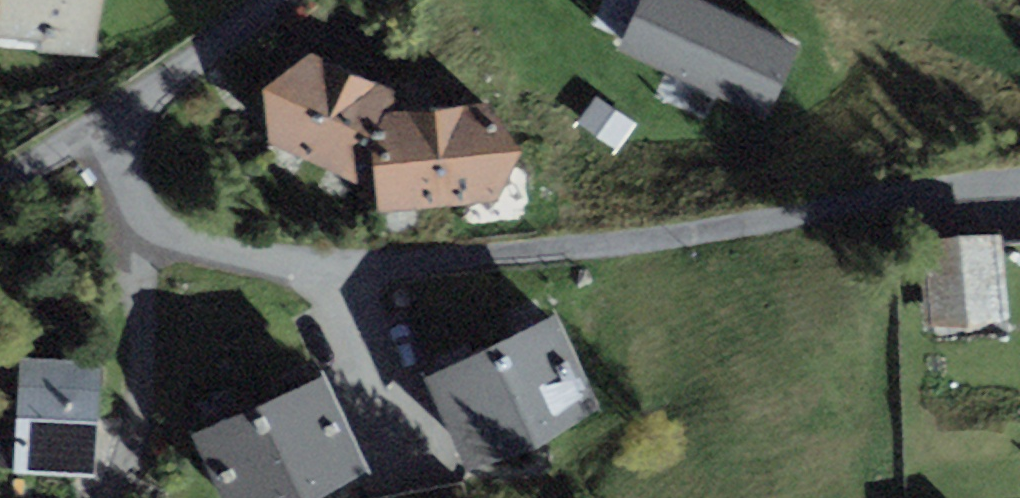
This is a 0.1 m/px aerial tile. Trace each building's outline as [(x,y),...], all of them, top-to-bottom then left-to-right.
[(38,41),(38,51),(94,55),(105,0),(0,0),(0,37),(38,41)] [(622,31),(637,0),(603,0),(595,18),(622,31)] [(698,0),(639,0),(617,49),(767,116),(799,45),(698,0)] [(309,52),(262,88),(269,144),(376,191),(379,212),(499,200),(525,150),(489,104),(395,111),(394,90),(309,52)] [(1003,235),(921,241),(928,328),(1010,321),(1003,235)] [(554,311),(423,377),(470,470),(539,448),(602,404),(554,311)] [(101,360),(19,357),(15,475),(97,477),(101,360)] [(192,434),(221,497),(317,497),(369,467),(326,373),(192,434)]
